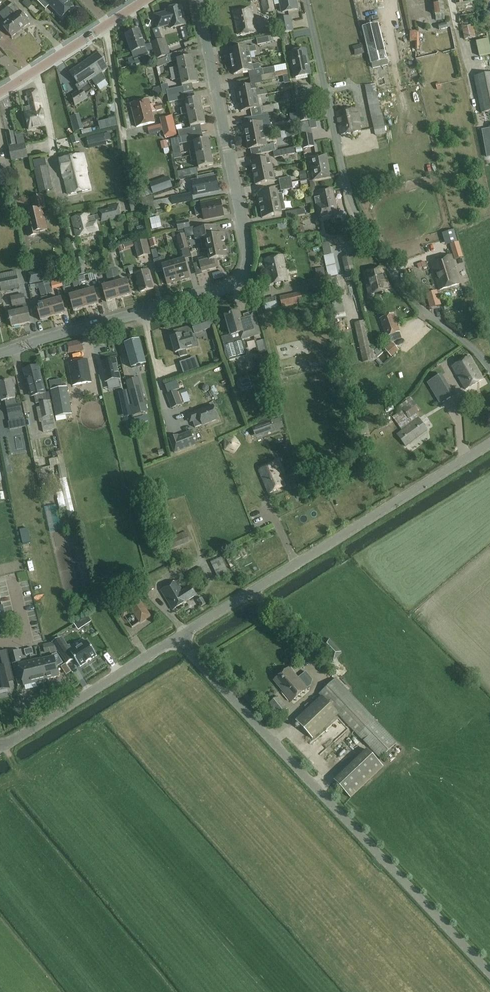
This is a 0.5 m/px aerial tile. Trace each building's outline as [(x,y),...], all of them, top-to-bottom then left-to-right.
[(46,1),(62,18),(73,7),(66,0),(37,0),(37,1),(42,6),(46,1)] [(264,13),(274,11),(273,0),(262,0),(264,13)] [(282,13),(297,10),(295,0),(280,0),(282,13)] [(373,28),(387,25),(382,0),(367,0),(373,28)] [(445,14),(443,0),(434,0),(434,4),(433,5),(434,15),(445,14)] [(14,3),(6,9),(22,29),(30,23),(14,3)] [(158,28),(170,25),(171,28),(186,25),(181,6),(167,10),(167,12),(155,15),(158,28)] [(253,17),(251,8),(234,11),(236,20),(235,20),(238,34),(256,31),(253,17)] [(22,29),(6,9),(0,14),(7,22),(3,25),(12,37),(22,29)] [(459,18),(461,25),(462,25),(465,39),(476,37),(471,16),(459,18)] [(293,31),(290,17),(278,19),(281,34),(293,31)] [(150,60),(145,48),(146,48),(139,31),(126,35),(133,53),(132,53),(136,65),(150,60)] [(416,31),(410,32),(410,42),(415,42),(415,51),(419,50),(419,34),(416,34),(416,31)] [(269,42),(268,36),(257,39),(258,45),(269,42)] [(489,55),(489,49),(488,37),(483,38),(484,40),(476,42),(479,57),(489,55)] [(156,59),(168,55),(163,39),(151,42),(156,59)] [(232,62),(251,59),(249,53),(257,51),(255,46),(248,47),(229,51),(232,62)] [(354,48),(355,56),(364,54),(362,46),(354,48)] [(295,78),(311,75),(306,50),(290,53),(295,78)] [(98,54),(71,73),(79,85),(76,87),(79,91),(72,96),(76,107),(88,98),(87,96),(94,90),(89,82),(108,68),(102,59),(104,57),(101,52),(98,54)] [(170,63),(167,57),(156,62),(158,68),(170,63)] [(177,60),(179,67),(170,69),(171,75),(195,69),(192,57),(177,60)] [(252,65),(251,59),(232,62),(234,74),(253,71),(253,70),(260,69),(259,63),(252,65)] [(262,69),(264,75),(275,73),(274,67),(262,69)] [(183,86),(198,83),(200,82),(198,74),(196,75),(195,69),(171,75),(172,81),(181,79),(183,86)] [(275,73),(264,75),(261,76),(262,83),(276,80),(275,73)] [(489,112),(489,73),(474,77),(481,113),(489,112)] [(365,86),(366,94),(377,91),(375,83),(365,86)] [(255,89),(254,86),(237,89),(239,100),(257,96),(268,94),(267,90),(260,91),(259,88),(255,89)] [(167,90),(168,97),(171,96),(184,93),(182,87),(167,90)] [(37,90),(27,93),(28,97),(25,98),(26,102),(29,101),(30,106),(41,103),(37,90)] [(168,97),(169,103),(185,100),(184,93),(171,96),(168,97)] [(259,107),(257,96),(239,100),(241,111),(259,107)] [(186,101),(187,107),(183,108),(185,115),(188,114),(203,111),(201,98),(186,101)] [(155,103),(151,104),(149,99),(131,104),(137,127),(155,122),(152,111),(157,110),(157,111),(162,109),(161,104),(156,105),(155,103)] [(41,103),(30,106),(30,107),(26,108),(28,114),(25,115),(30,130),(46,126),(44,120),(45,119),(41,103)] [(261,107),(262,114),(280,111),(278,104),(261,107)] [(311,120),(308,104),(296,106),(299,122),(311,120)] [(103,121),(114,113),(111,108),(99,116),(103,121)] [(356,108),(337,112),(341,135),(361,131),(359,122),(365,121),(364,118),(360,119),(359,113),(358,113),(356,108)] [(381,110),(370,112),(375,136),(386,133),(382,113),(381,113),(381,110)] [(206,124),(203,111),(188,114),(191,127),(206,124)] [(251,118),(253,124),(244,126),(246,138),(264,134),(263,128),(270,126),(268,114),(251,118)] [(160,117),(165,137),(177,134),(172,115),(160,117)] [(82,130),(80,123),(74,125),(75,131),(82,130)] [(179,137),(192,135),(191,128),(178,131),(179,137)] [(13,132),(7,134),(9,147),(16,145),(13,132)] [(74,144),(80,142),(78,134),(72,136),(74,144)] [(264,134),(246,138),(249,149),(260,147),(261,154),(273,152),(275,151),(274,144),(266,146),(264,134)] [(98,135),(87,138),(88,144),(99,142),(98,135)] [(170,140),(171,146),(193,142),(192,135),(179,137),(177,137),(178,138),(170,140)] [(314,147),(312,135),(301,137),(304,149),(314,147)] [(193,142),(195,149),(189,151),(190,156),(211,152),(208,139),(193,142)] [(25,145),(9,148),(12,161),(28,158),(25,145)] [(285,149),(275,151),(273,152),(274,158),(287,156),(285,149)] [(213,165),(211,152),(190,156),(192,162),(197,161),(199,168),(213,165)] [(90,190),(85,168),(86,167),(83,154),(60,160),(62,175),(63,175),(68,195),(90,190)] [(325,155),(310,158),(314,180),(329,177),(325,155)] [(253,173),(272,169),(270,158),(251,162),(253,173)] [(0,167),(0,181),(1,184),(9,182),(5,166),(0,167)] [(52,190),(47,166),(34,169),(40,192),(52,190)] [(179,178),(198,174),(197,168),(177,171),(179,178)] [(272,169),(253,173),(256,185),(275,181),(272,169)] [(169,176),(150,183),(154,194),(173,187),(169,176)] [(195,195),(219,190),(218,189),(219,189),(220,187),(219,185),(218,183),(217,183),(216,177),(192,181),(195,195)] [(280,185),(292,183),(291,177),(279,179),(280,185)] [(293,189),(292,183),(280,185),(281,191),(293,189)] [(336,205),(333,188),(317,191),(319,204),(316,204),(319,218),(339,214),(337,205),(336,205)] [(282,193),(278,194),(277,191),(258,195),(260,206),(284,202),(282,193)] [(193,201),(191,193),(171,197),(171,198),(173,205),(193,201)] [(42,209),(46,208),(43,196),(32,198),(35,211),(26,213),(29,225),(27,226),(30,237),(38,235),(38,232),(47,230),(42,209)] [(144,211),(156,209),(154,202),(149,203),(148,197),(141,199),(144,211)] [(164,200),(166,207),(173,206),(173,205),(171,198),(164,200)] [(204,219),(224,215),(220,200),(201,204),(202,207),(195,208),(196,216),(203,214),(204,219)] [(286,210),(284,202),(260,206),(263,218),(282,214),(281,211),(286,210)] [(99,211),(100,215),(90,217),(89,214),(72,218),(77,236),(98,231),(96,221),(101,220),(102,222),(122,217),(121,215),(120,215),(119,209),(120,209),(119,204),(108,207),(109,209),(99,211)] [(305,215),(304,209),(285,212),(287,219),(305,215)] [(150,219),(153,229),(158,228),(156,220),(159,219),(159,217),(150,219)] [(185,229),(190,228),(188,221),(177,223),(178,231),(185,229)] [(195,229),(194,230),(195,239),(200,238),(203,250),(208,249),(227,245),(226,243),(229,243),(227,235),(225,235),(224,233),(218,235),(216,225),(195,229)] [(185,234),(177,236),(181,251),(189,248),(185,234)] [(147,240),(134,243),(138,257),(151,254),(147,240)] [(322,244),(324,255),(330,254),(328,243),(322,244)] [(451,245),(453,253),(461,250),(458,243),(451,245)] [(231,254),(230,246),(227,246),(227,245),(208,249),(209,256),(198,259),(201,272),(218,267),(217,259),(229,256),(229,254),(231,254)] [(439,290),(459,284),(451,255),(431,261),(439,290)] [(270,284),(289,280),(283,256),(265,260),(270,284)] [(178,281),(173,263),(166,265),(164,257),(153,260),(157,273),(163,271),(166,285),(178,281)] [(355,276),(351,257),(343,259),(347,278),(355,276)] [(173,263),(178,281),(190,278),(185,259),(173,263)] [(136,273),(134,265),(128,266),(129,272),(130,272),(130,274),(136,273)] [(86,274),(84,267),(76,268),(78,275),(86,274)] [(391,289),(383,267),(364,272),(369,295),(391,289)] [(30,284),(45,281),(43,270),(28,273),(30,284)] [(140,292),(153,288),(148,270),(135,274),(140,292)] [(0,274),(0,285),(1,292),(20,288),(16,271),(0,274)] [(83,275),(77,277),(80,285),(86,283),(83,275)] [(80,285),(77,277),(72,278),(71,278),(61,281),(63,286),(73,283),(74,287),(80,285)] [(127,280),(121,282),(120,277),(113,278),(115,283),(119,298),(132,295),(127,280)] [(47,294),(44,286),(44,283),(35,284),(37,289),(39,288),(41,296),(47,294)] [(119,298),(115,283),(102,287),(106,302),(119,298)] [(50,284),(44,286),(47,294),(53,293),(50,284)] [(448,287),(451,297),(463,293),(461,284),(448,287)] [(94,289),(82,293),(86,308),(99,304),(94,289)] [(441,305),(436,291),(426,294),(430,308),(441,305)] [(82,293),(81,293),(69,296),(73,311),(86,308),(82,293)] [(280,298),(282,308),(302,304),(300,294),(280,298)] [(27,309),(26,309),(25,304),(23,295),(11,297),(13,306),(16,305),(17,311),(8,313),(11,327),(31,323),(27,309)] [(41,298),(42,304),(36,306),(40,320),(53,317),(49,302),(47,296),(41,298)] [(61,298),(49,302),(53,317),(65,313),(61,298)] [(225,316),(230,335),(221,337),(225,349),(225,353),(226,357),(228,360),(229,360),(229,361),(246,356),(247,355),(247,351),(246,347),(244,344),(242,339),(260,335),(254,313),(246,315),(248,323),(242,325),(239,312),(225,316)] [(402,338),(400,332),(394,314),(380,319),(389,342),(402,338)] [(213,328),(210,319),(210,317),(191,324),(195,334),(213,328)] [(376,360),(367,320),(354,323),(363,363),(376,360)] [(194,346),(191,336),(193,335),(191,326),(174,331),(175,336),(171,337),(175,353),(179,352),(180,357),(187,355),(186,350),(185,348),(194,346)] [(484,349),(489,347),(487,337),(481,339),(484,349)] [(265,352),(267,351),(264,340),(256,342),(259,354),(265,353),(265,352)] [(143,358),(144,357),(139,341),(125,345),(130,361),(132,368),(145,364),(143,358)] [(388,347),(394,354),(398,350),(392,343),(388,347)] [(383,361),(390,353),(385,349),(378,356),(383,361)] [(179,358),(183,370),(198,366),(195,354),(179,358)] [(483,379),(481,375),(470,356),(452,367),(466,390),(483,379)] [(91,382),(90,374),(87,360),(68,363),(73,386),(91,382)] [(106,382),(120,379),(116,360),(102,363),(106,382)] [(46,401),(43,384),(38,366),(24,370),(28,388),(30,387),(32,393),(33,397),(34,396),(36,404),(39,403),(42,418),(51,416),(48,401),(46,401)] [(440,375),(434,379),(427,383),(440,404),(453,396),(440,375)] [(141,389),(138,378),(133,380),(127,381),(133,405),(132,406),(134,415),(147,412),(141,389)] [(2,401),(7,400),(9,406),(16,404),(15,399),(11,381),(0,383),(0,394),(2,401)] [(56,418),(72,415),(67,387),(51,390),(56,418)] [(119,393),(123,410),(130,408),(127,391),(119,393)] [(183,405),(177,391),(166,395),(171,409),(183,405)] [(9,406),(6,406),(8,415),(14,413),(15,419),(23,418),(22,412),(23,412),(21,403),(16,404),(9,406)] [(218,419),(213,406),(187,416),(190,422),(192,421),(195,428),(202,425),(218,419)] [(283,427),(280,418),(253,428),(256,437),(283,427)] [(427,430),(419,418),(397,434),(406,446),(427,430)] [(16,421),(18,428),(26,427),(24,419),(16,421)] [(367,425),(358,427),(360,436),(369,433),(367,425)] [(190,432),(178,436),(178,435),(169,439),(174,453),(195,445),(190,432)] [(228,450),(234,443),(229,439),(223,446),(228,450)] [(276,463),(259,471),(269,494),(286,486),(276,463)] [(296,474),(292,476),(289,477),(294,489),(301,486),(296,474)] [(167,551),(190,542),(186,531),(183,532),(182,528),(175,531),(177,535),(163,540),(167,551)] [(226,570),(219,552),(209,556),(216,574),(226,570)] [(154,589),(148,578),(140,582),(147,593),(154,589)] [(196,595),(191,587),(183,591),(176,581),(161,591),(173,610),(196,595)] [(150,616),(136,595),(118,607),(124,616),(133,610),(141,623),(150,616)] [(0,601),(0,604),(7,607),(11,601),(3,596),(0,601)] [(197,601),(201,607),(206,604),(202,598),(197,601)] [(103,607),(92,616),(97,622),(108,613),(103,607)] [(81,620),(85,626),(90,622),(87,617),(81,620)] [(74,658),(76,660),(80,667),(97,656),(87,641),(73,650),(70,645),(65,648),(59,638),(52,642),(52,643),(53,643),(66,664),(67,664),(73,660),(73,659),(72,659),(74,658)] [(48,645),(41,646),(42,653),(50,651),(48,645)] [(119,648),(113,652),(116,658),(122,654),(119,648)] [(9,689),(7,681),(14,679),(7,650),(0,652),(0,655),(3,666),(0,667),(0,691),(9,689)] [(20,662),(19,657),(23,657),(21,650),(10,653),(13,663),(20,662)] [(59,676),(54,657),(42,659),(46,679),(59,676)] [(46,679),(42,659),(31,662),(36,681),(46,679)] [(36,681),(31,662),(19,665),(24,684),(36,681)] [(61,667),(66,675),(71,672),(66,664),(61,667)] [(307,689),(289,667),(273,681),(291,702),(307,689)] [(321,697),(295,721),(313,740),(339,715),(380,759),(397,743),(336,679),(319,694),(321,697)] [(288,709),(278,696),(269,704),(279,716),(288,709)] [(368,750),(335,782),(350,798),(383,766),(368,750)]
